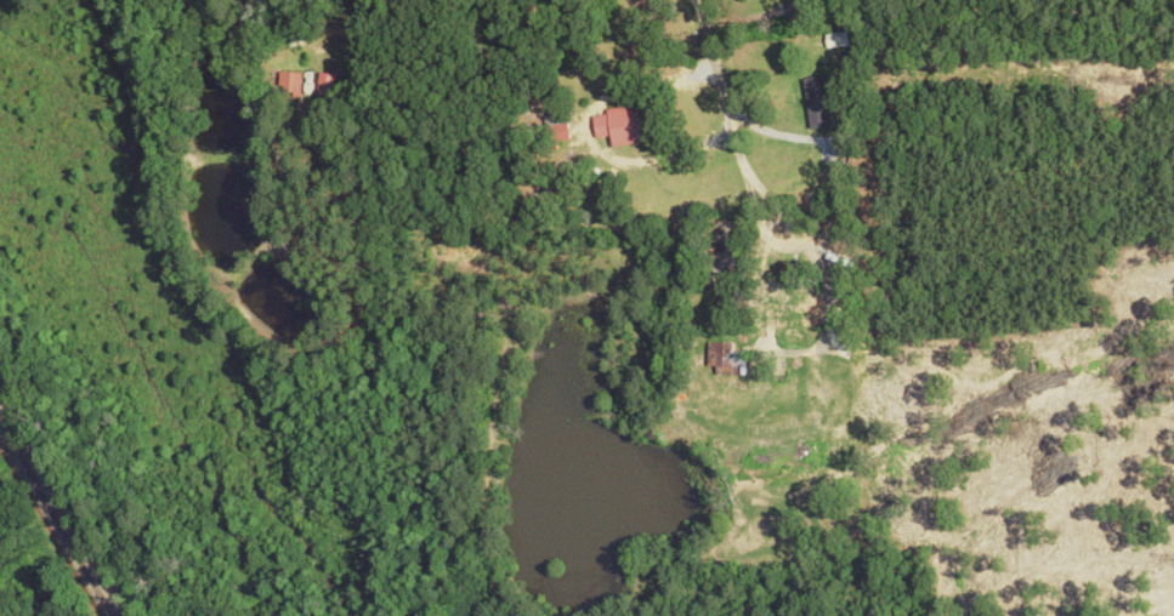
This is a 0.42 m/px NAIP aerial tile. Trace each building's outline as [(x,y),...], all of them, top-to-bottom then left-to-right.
[(784,18),(806,15),(805,0),(782,0),(784,18)] [(276,96),(297,95),(296,72),(275,73),(276,96)] [(332,74),(315,73),(313,95),(330,96),(332,74)] [(799,79),(808,130),(828,126),(820,76),(799,79)] [(591,115),(593,137),(608,136),(609,146),(641,143),(638,105),(602,108),(602,114),(591,115)]
